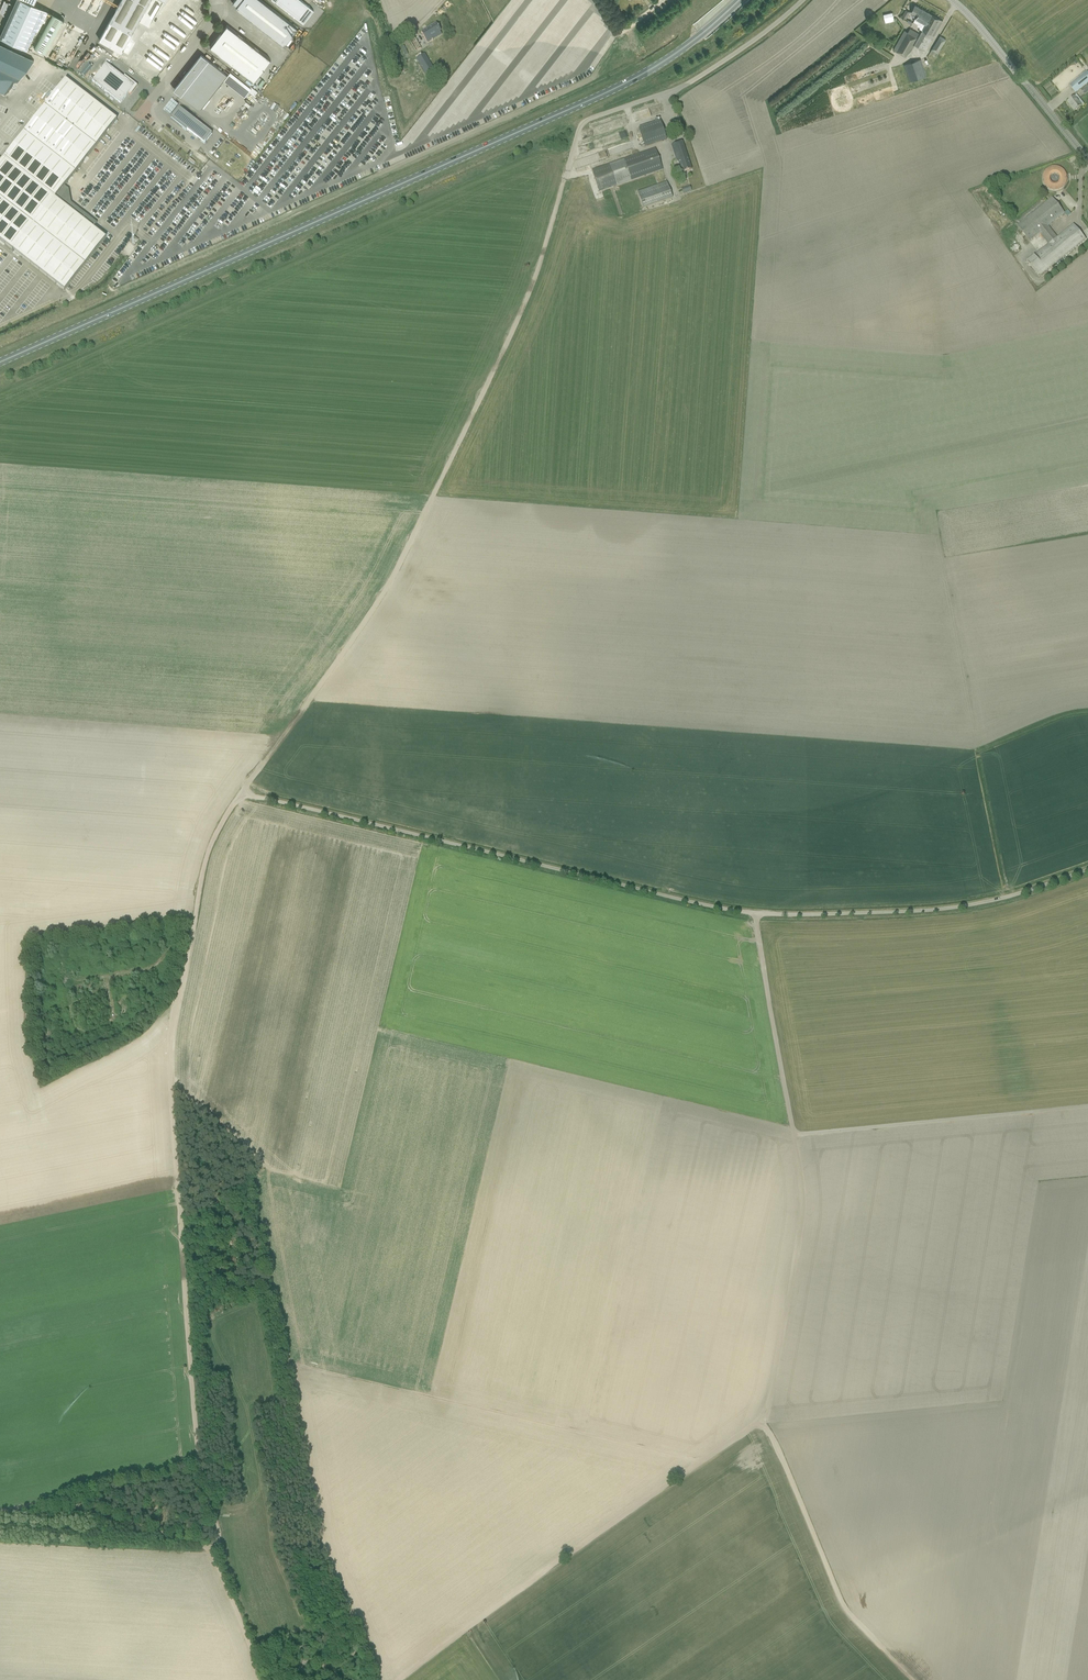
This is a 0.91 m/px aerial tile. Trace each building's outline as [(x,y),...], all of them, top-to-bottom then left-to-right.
[(34,4),(35,0),(16,0),(0,36),(27,49),(36,29),(38,30),(49,10),(34,4)] [(39,31),(48,38),(71,7),(62,0),(39,31)] [(99,39),(122,52),(150,0),(121,0),(99,39)] [(241,12),(284,45),(298,28),(262,0),(235,0),(233,3),(238,7),(237,8),(241,12)] [(276,1),(276,0),(276,1),(304,22),(314,9),(302,0),(275,0),(276,1)] [(917,16),(916,18),(920,21),(926,11),(915,5),(911,13),(917,16)] [(943,20),(926,11),(920,21),(916,18),(914,21),(918,24),(917,25),(920,27),(919,28),(923,29),(914,44),(926,50),(943,20)] [(886,23),(895,20),(893,13),(884,15),(886,23)] [(436,23),(421,33),(422,35),(423,34),(424,36),(423,36),(427,43),(431,41),(432,41),(433,41),(432,40),(433,40),(432,40),(441,35),(439,31),(440,31),(436,23)] [(214,50),(254,80),(271,59),(227,25),(210,46),(214,50)] [(905,29),(893,49),(906,56),(909,50),(911,50),(914,45),(912,44),(919,33),(910,28),(908,31),(905,29)] [(930,52),(935,55),(936,56),(937,54),(939,55),(939,54),(938,53),(946,39),(940,35),(930,52)] [(414,37),(409,40),(416,52),(421,49),(421,48),(417,42),(414,37)] [(6,95),(34,60),(0,44),(0,92),(6,95)] [(424,54),(416,59),(426,77),(434,72),(424,54)] [(185,76),(176,89),(182,93),(181,94),(200,109),(224,79),(228,74),(208,59),(208,60),(202,55),(189,72),(187,71),(188,72),(185,76),(184,75),(185,76)] [(904,64),(910,81),(927,76),(921,59),(904,64)] [(120,104),(126,97),(128,93),(130,95),(137,86),(124,76),(123,78),(106,64),(92,82),(120,104)] [(1079,90),(1087,83),(1087,73),(1087,71),(1073,82),(1069,85),(1075,93),(1079,90)] [(74,86),(65,79),(0,162),(0,240),(64,290),(105,238),(92,228),(96,223),(71,203),(69,190),(64,186),(81,164),(86,168),(110,136),(106,133),(116,120),(74,86)] [(1069,105),(1074,112),(1081,106),(1074,97),(1067,102),(1070,105),(1069,105)] [(168,116),(176,106),(170,101),(161,111),(168,116)] [(179,109),(171,119),(186,131),(204,144),(212,134),(179,109)] [(645,147),(666,140),(660,121),(638,128),(645,147)] [(682,142),(670,146),(676,162),(677,161),(681,173),(691,170),(682,142)] [(630,181),(659,171),(662,170),(655,148),(650,150),(591,170),(599,192),(630,181)] [(1066,179),(1066,178),(1065,178),(1065,176),(1066,176),(1066,175),(1065,175),(1065,174),(1065,173),(1064,172),(1064,171),(1063,170),(1062,170),(1061,169),(1060,168),(1059,168),(1058,167),(1057,167),(1056,167),(1055,167),(1054,167),(1053,167),(1052,167),(1051,167),(1050,168),(1049,168),(1048,169),(1047,169),(1046,170),(1045,171),(1045,172),(1044,173),(1043,174),(1043,175),(1043,176),(1043,177),(1044,177),(1045,182),(1044,183),(1044,184),(1045,185),(1045,186),(1046,187),(1047,188),(1048,188),(1049,189),(1050,189),(1051,190),(1052,190),(1053,190),(1054,190),(1055,190),(1056,190),(1058,190),(1059,189),(1060,189),(1061,188),(1062,187),(1063,186),(1064,185),(1065,184),(1065,183),(1066,182),(1066,181),(1066,180),(1066,179)] [(637,192),(642,208),(672,198),(666,182),(637,192)] [(1039,277),(1081,243),(1085,239),(1073,224),(1057,237),(1048,226),(1064,213),(1051,198),(1017,226),(1029,241),(1039,233),(1048,244),(1026,261),(1039,277)] [(118,220),(121,216),(110,206),(106,210),(118,220)]
